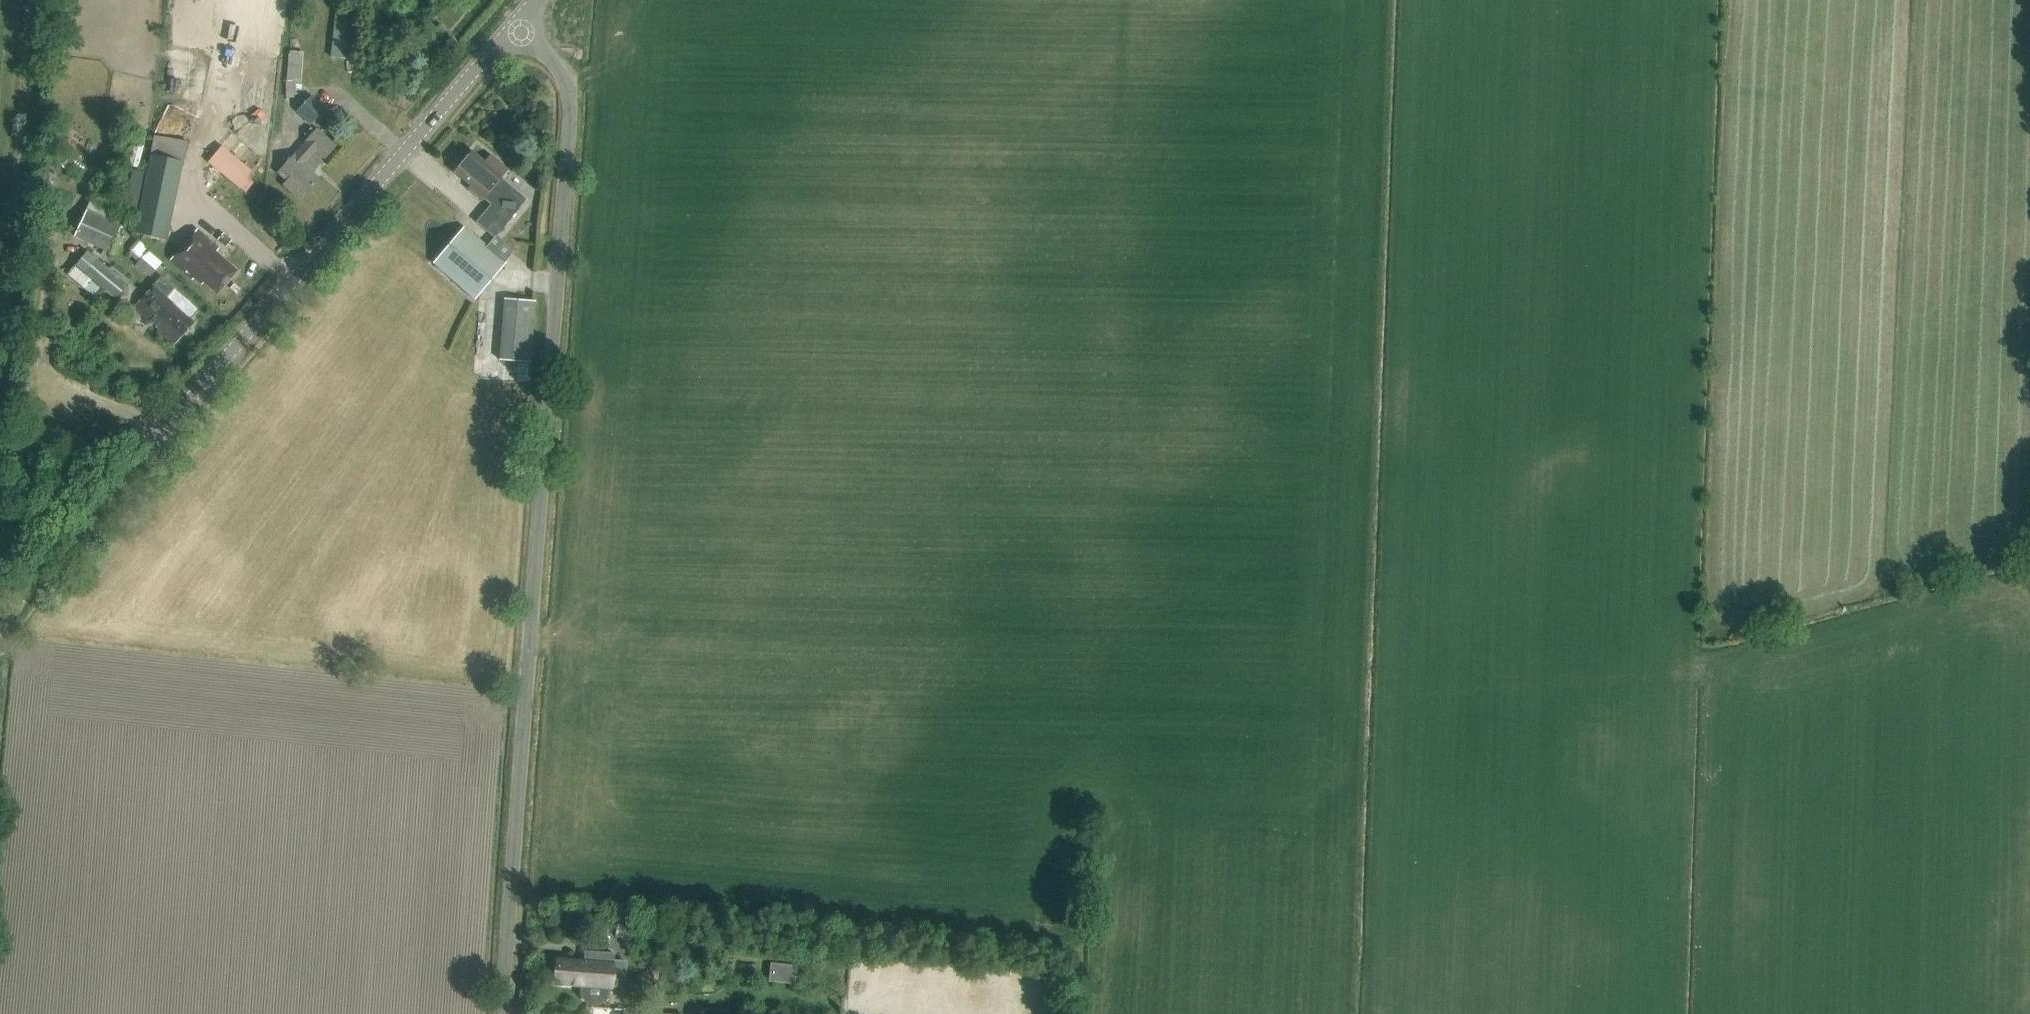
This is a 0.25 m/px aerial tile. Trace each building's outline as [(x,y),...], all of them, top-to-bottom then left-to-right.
[(351,59),(354,34),(356,19),(334,17),(330,57),(351,59)] [(303,51),(288,50),(285,95),(296,96),(296,84),(301,84),(303,51)] [(312,95),(296,112),(309,125),(326,108),(312,95)] [(324,159),(336,146),(317,129),(315,131),(311,128),(304,135),(308,138),(296,152),(278,173),(286,180),(282,185),(295,197),(302,190),(307,194),(318,179),(311,173),(316,168),(307,161),(316,151),(324,159)] [(237,186),(252,169),(220,142),(205,160),(237,186)] [(489,155),(484,161),(471,151),(453,172),(472,188),(471,191),(479,198),(481,196),(490,204),(475,222),(494,238),(518,208),(509,200),(516,191),(500,177),(507,170),(489,155)] [(73,236),(116,255),(120,245),(114,242),(121,226),(113,222),(119,208),(92,196),(73,236)] [(175,204),(142,197),(134,237),(167,244),(175,204)] [(465,225),(432,263),(474,299),(506,262),(465,225)] [(216,293),(236,270),(216,252),(219,249),(197,230),(169,260),(192,278),(193,277),(202,284),(203,282),(216,293)] [(232,240),(223,232),(217,239),(226,247),(232,240)] [(135,265),(150,277),(162,263),(136,240),(129,249),(129,253),(138,261),(135,265)] [(129,283),(87,250),(67,276),(96,298),(103,289),(116,299),(129,283)] [(182,335),(194,321),(192,319),(190,318),(197,310),(176,290),(162,277),(157,283),(135,307),(148,320),(150,321),(156,315),(180,337),(182,335)] [(536,301),(506,298),(501,360),(531,363),(536,301)] [(614,953),(585,951),(583,961),(558,959),(556,983),(581,985),(580,996),(588,1005),(599,1006),(607,999),(608,987),(611,987),(614,953)] [(768,979),(796,982),(798,963),(770,960),(768,979)] [(613,988),(616,1004),(629,1001),(625,985),(613,988)]
